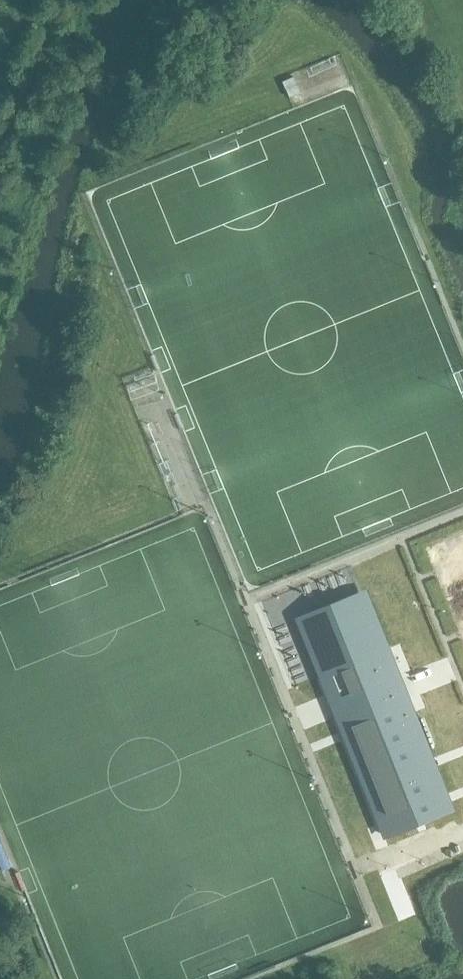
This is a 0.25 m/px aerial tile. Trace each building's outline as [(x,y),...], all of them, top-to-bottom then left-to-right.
[(305,619),(326,673),(322,674),(333,703),(337,701),(347,724),(342,726),(386,835),(452,808),(409,699),(404,701),(395,678),(399,676),(388,648),(384,650),(373,623),(362,596),(305,619)] [(12,867),(0,837),(0,866),(2,871),(12,867)]
